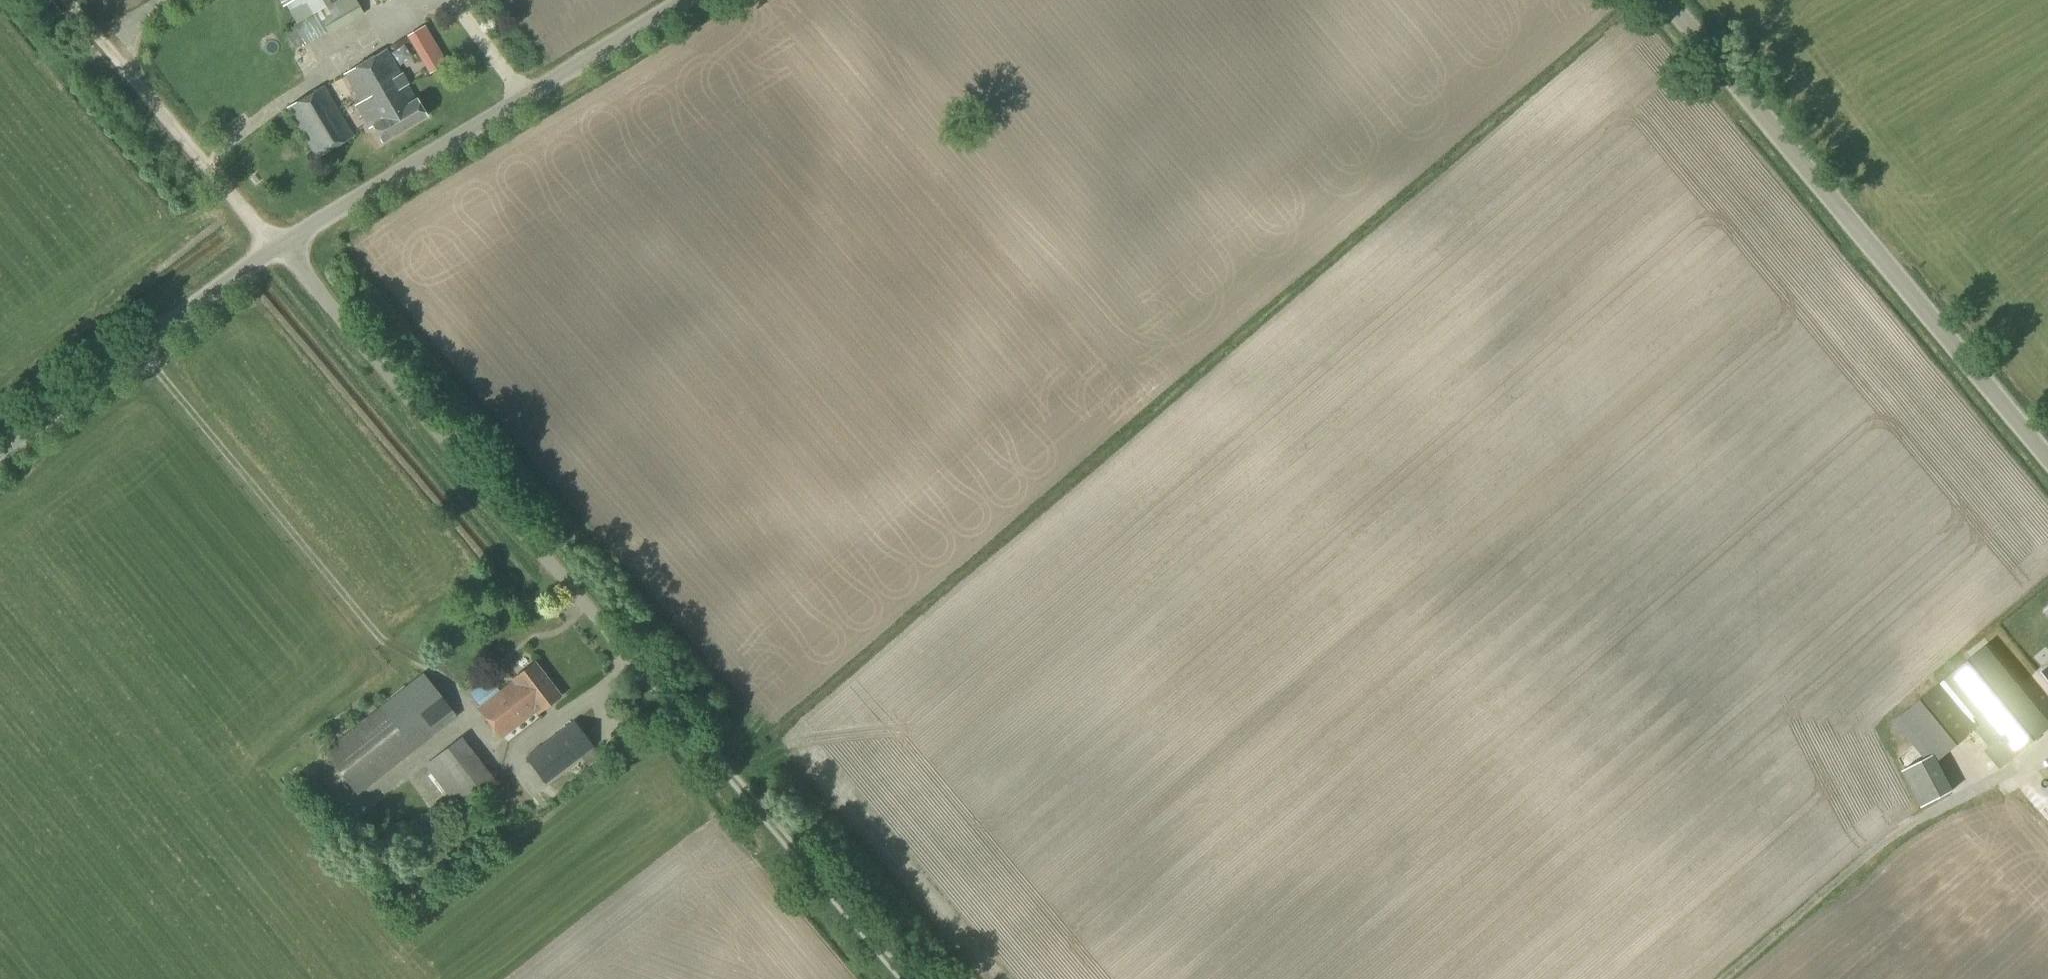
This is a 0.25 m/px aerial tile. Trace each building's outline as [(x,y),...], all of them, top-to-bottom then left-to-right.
[(282,8),(286,6),(297,24),(285,31),(295,49),(305,44),(305,45),(327,32),(329,35),(365,15),(356,0),(338,0),(332,4),(330,0),(278,0),(282,8)] [(429,74),(448,61),(427,25),(407,37),(429,74)] [(358,111),(405,83),(386,50),(344,74),(361,102),(355,106),(358,111)] [(405,83),(358,111),(369,128),(373,126),(382,142),(426,116),(416,99),(415,100),(405,83)] [(317,158),(353,137),(324,87),(287,108),(317,158)] [(1984,647),(1894,721),(1924,759),(1902,771),(1921,808),(1953,791),(1938,762),(1975,731),(1988,747),(1984,751),(2000,769),(2047,730),(2047,722),(1986,645),(1984,647)] [(537,714),(561,696),(534,662),(511,680),(513,682),(478,708),(501,739),(536,712),(537,714)] [(357,794),(456,717),(422,674),(324,752),(357,794)] [(599,758),(592,748),(593,747),(573,721),(525,757),(545,784),(580,757),(588,767),(599,758)] [(457,807),(492,780),(460,739),(425,765),(457,807)]
